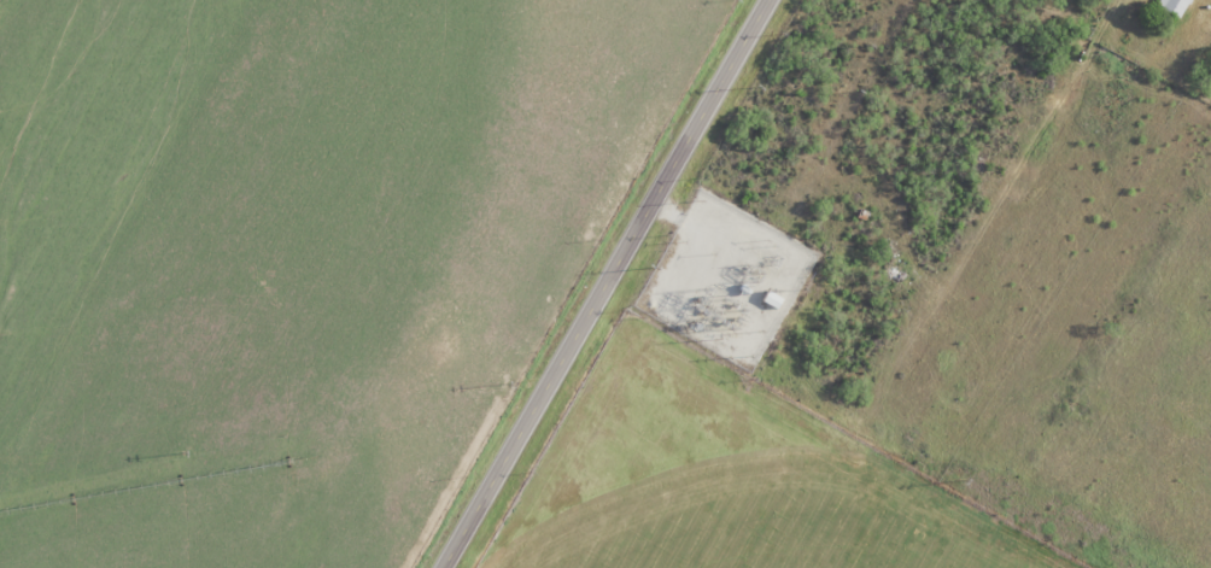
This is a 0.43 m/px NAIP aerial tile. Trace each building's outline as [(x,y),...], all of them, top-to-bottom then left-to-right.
[(1182,18),(1190,0),(1161,0),(1158,7),(1182,18)] [(776,311),(761,303),(767,292),(783,300),(776,311)]
